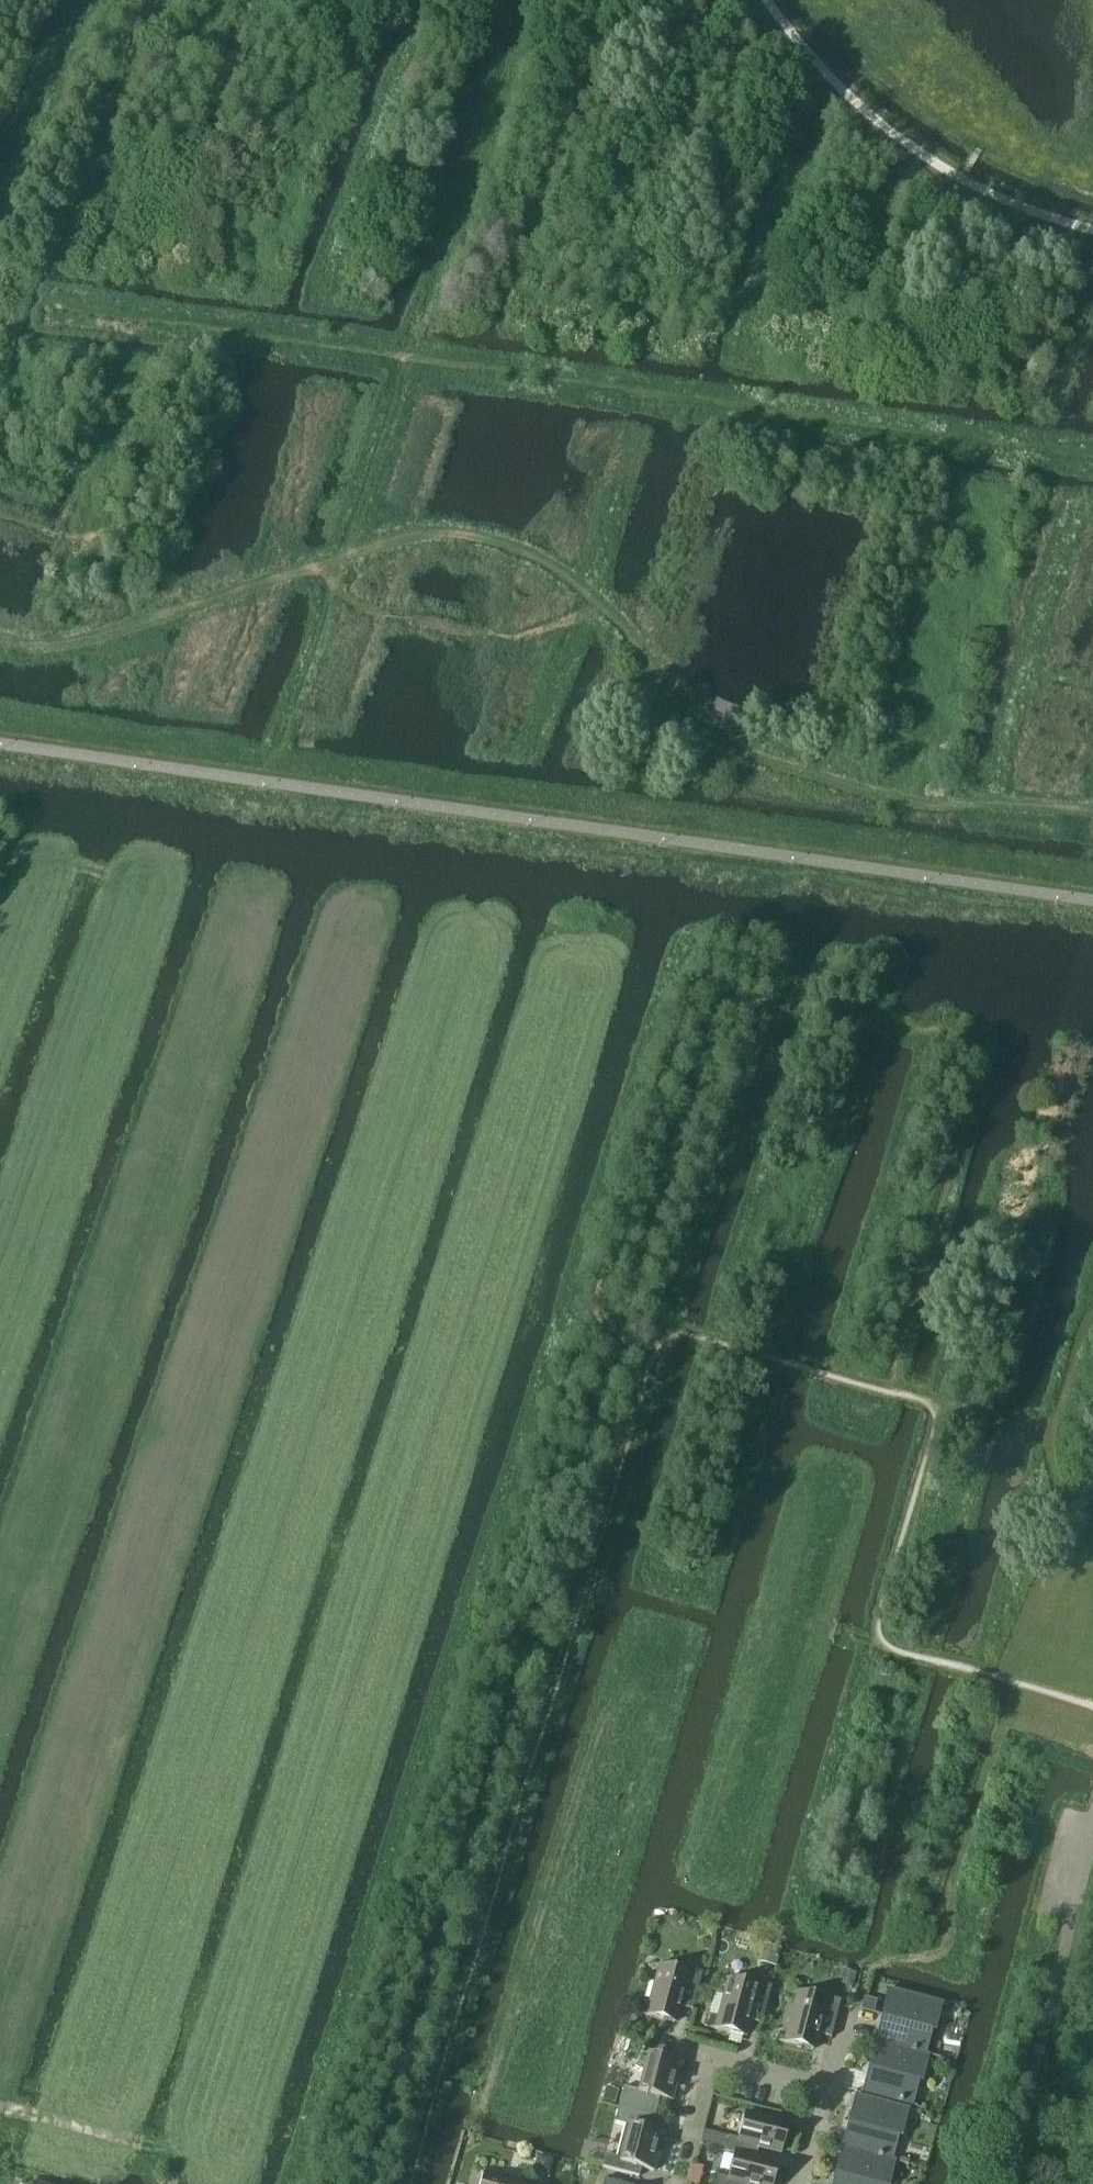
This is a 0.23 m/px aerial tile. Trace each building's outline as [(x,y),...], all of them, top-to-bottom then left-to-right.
[(763,1960),(776,1964),(780,1951),(767,1947),(763,1960)] [(692,2011),(702,1974),(687,1969),(686,1973),(660,1966),(647,2016),(674,2023),(678,2007),(692,2011)] [(838,1984),(852,1987),(856,1973),(841,1969),(838,1984)] [(761,2024),(771,1987),(756,1983),(755,1986),(729,1979),(716,2029),(743,2036),(747,2020),(761,2024)] [(888,1990),(873,2041),(923,2054),(929,2030),(935,2032),(942,2004),(888,1990)] [(830,2038),(840,2001),(825,1997),(824,2000),(799,1993),(786,2043),(812,2050),(816,2034),(830,2038)] [(956,2025),(965,2027),(969,2013),(960,2010),(959,2015),(956,2025)] [(923,2054),(873,2041),(859,2092),(910,2106),(916,2081),(922,2082),(929,2056),(923,2054)] [(623,2087),(618,2108),(654,2118),(659,2098),(671,2101),(681,2064),(647,2055),(638,2091),(623,2087)] [(854,2095),(841,2147),(895,2161),(895,2160),(889,2159),(895,2136),(901,2137),(909,2110),(854,2095)] [(629,2127),(620,2159),(605,2155),(602,2167),(638,2177),(640,2168),(653,2172),(663,2135),(650,2131),(654,2118),(618,2108),(614,2123),(629,2127)] [(737,2139),(728,2138),(724,2152),(734,2154),(734,2153),(755,2158),(758,2146),(781,2152),(788,2125),(744,2114),(737,2139)] [(717,2150),(724,2152),(728,2138),(719,2135),(717,2150)] [(895,2161),(841,2147),(831,2183),(889,2183),(895,2161)] [(778,2164),(755,2158),(734,2153),(734,2154),(727,2178),(718,2176),(716,2183),(772,2183),(778,2164)] [(536,2168),(538,2172),(543,2173),(547,2171),(550,2162),(548,2158),(542,2157),(538,2159),(536,2168)] [(500,2179),(502,2171),(484,2167),(480,2183),(519,2183),(500,2179)] [(689,2183),(692,2183),(699,2183),(702,2171),(693,2169),(689,2183)]
